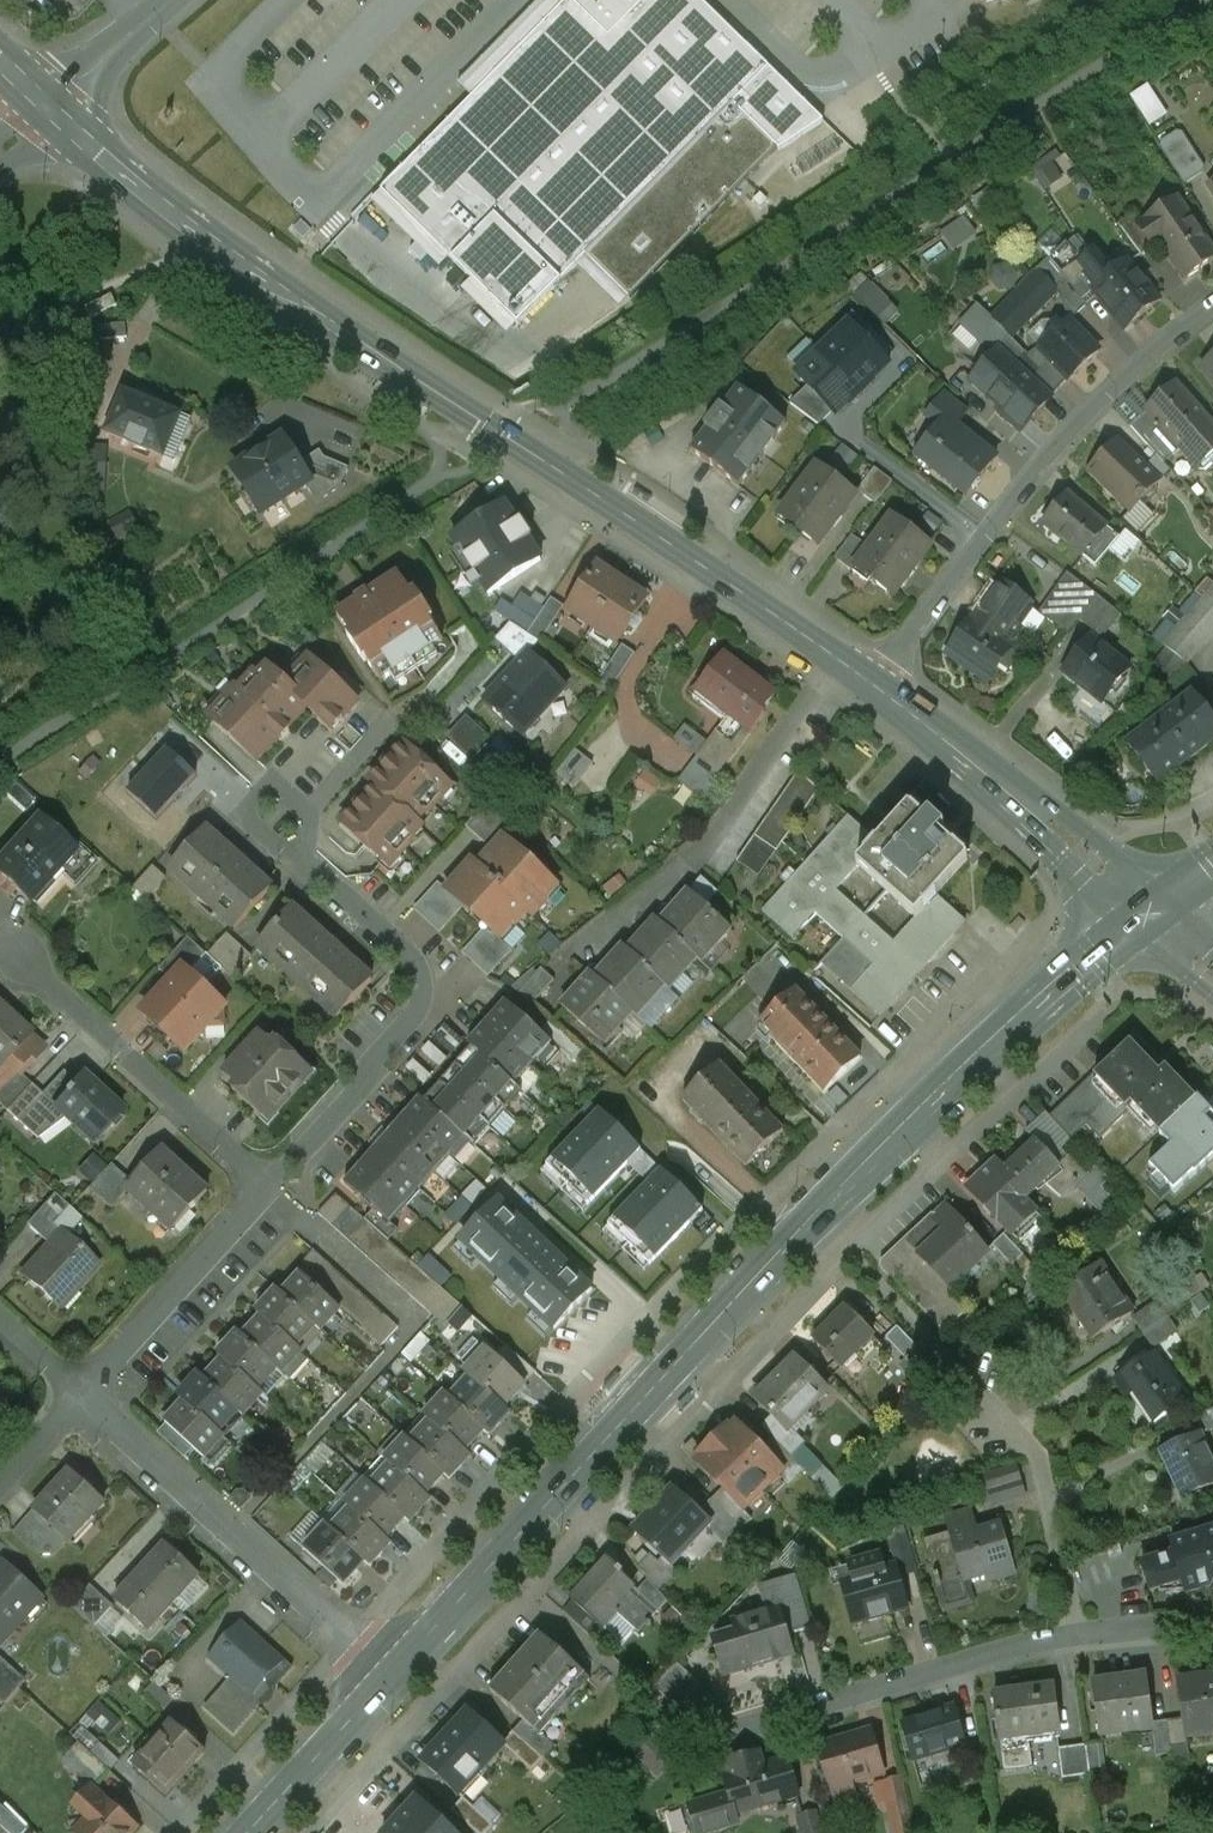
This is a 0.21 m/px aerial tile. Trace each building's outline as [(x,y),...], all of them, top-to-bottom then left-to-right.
[(381,191),(518,326),(733,106),(779,151),(823,122),(815,113),(699,0),(568,0),(484,85),(475,95),(381,191)] [(475,95),(484,85),(568,0),(530,0),(455,73),(475,95)] [(815,113),(823,106),(716,0),(699,0),(815,113)] [(1015,0),(996,0),(1006,10),(1015,0)] [(1150,82),(1131,94),(1150,125),(1169,113),(1150,82)] [(1159,146),(1170,162),(1191,148),(1181,133),(1176,132),(1161,142),(1160,146),(1159,146)] [(1191,148),(1170,162),(1184,184),(1203,171),(1204,167),(1191,148)] [(1032,165),(1046,186),(1070,171),(1056,150),(1032,165)] [(1160,243),(1192,221),(1177,200),(1139,226),(1138,227),(1154,249),(1161,244),(1160,243)] [(968,216),(942,228),(952,248),(978,236),(968,216)] [(1142,257),(1154,249),(1138,227),(1139,226),(1132,216),(1118,226),(1142,257)] [(1192,221),(1160,243),(1161,244),(1185,280),(1212,261),(1212,251),(1192,221)] [(1071,287),(1085,276),(1089,273),(1075,256),(1066,245),(1050,261),(1066,281),(1071,287)] [(1085,276),(1095,288),(1108,277),(1104,273),(1110,268),(1094,248),(1087,247),(1075,256),(1089,273),(1085,276)] [(995,260),(989,279),(1015,288),(1022,269),(995,260)] [(1066,281),(1050,261),(1049,261),(1048,260),(1036,272),(1040,275),(1030,284),(1026,280),(1015,290),(1020,295),(1014,301),(1011,299),(992,318),(993,319),(1005,331),(1011,337),(1057,291),(1066,281)] [(1139,277),(1127,262),(1108,277),(1095,288),(1093,289),(1112,311),(1110,313),(1125,330),(1159,302),(1138,277),(1139,277)] [(858,288),(882,324),(898,314),(874,277),(858,288)] [(993,345),(1005,331),(993,319),(992,320),(978,308),(962,325),(989,349),(993,345)] [(850,325),(861,337),(868,330),(853,315),(837,331),(840,334),(850,325)] [(1068,323),(1040,350),(1050,360),(1068,379),(1069,380),(1097,352),(1068,323)] [(125,324),(97,326),(99,341),(127,338),(125,324)] [(867,377),(884,361),(861,337),(850,325),(840,334),(821,353),(862,396),(874,385),(867,377)] [(861,337),(884,361),(893,353),(870,329),(868,330),(861,337)] [(1024,352),(1005,331),(993,345),(998,349),(997,350),(1013,364),(1024,352)] [(1013,364),(997,350),(970,379),(1024,428),(1051,399),(1031,380),(1013,364)] [(851,408),(862,396),(821,353),(797,376),(809,388),(833,413),(845,401),(851,408)] [(1202,366),(1212,381),(1212,358),(1202,366)] [(1050,360),(1041,370),(1059,389),(1068,379),(1050,360)] [(1041,370),(1031,380),(1051,399),(1059,389),(1041,370)] [(1147,412),(1148,412),(1172,440),(1180,449),(1199,469),(1204,470),(1212,462),(1212,426),(1177,385),(1147,412)] [(786,424),(738,388),(723,408),(720,407),(705,428),(707,429),(691,451),(738,486),(751,470),(744,465),(754,450),(761,456),(763,454),(756,449),(766,435),(773,440),(786,424)] [(819,427),(833,413),(809,388),(790,405),(819,427)] [(180,417),(124,391),(107,434),(163,457),(170,440),(180,417)] [(927,415),(939,425),(945,418),(956,427),(966,413),(943,395),(927,415)] [(1131,427),(1156,454),(1172,440),(1148,412),(1131,427)] [(191,422),(180,417),(170,440),(182,445),(191,422)] [(956,427),(945,418),(939,425),(915,455),(968,497),(985,475),(984,474),(996,458),(979,444),(979,446),(956,427)] [(284,438),(233,471),(234,472),(262,515),(307,487),(312,483),(300,464),(284,438)] [(1180,449),(1172,440),(1156,454),(1164,463),(1180,449)] [(1159,482),(1118,442),(1089,472),(1090,473),(1094,469),(1120,494),(1117,498),(1130,511),(1159,482)] [(91,482),(91,497),(105,498),(108,447),(88,446),(85,482),(91,482)] [(349,469),(325,459),(320,451),(300,464),(312,483),(307,487),(318,504),(344,487),(342,485),(349,469)] [(855,495),(817,466),(779,517),(818,545),(855,495)] [(892,481),(874,468),(857,492),(875,504),(892,481)] [(1107,527),(1068,495),(1043,525),(1082,557),(1082,556),(1106,528),(1107,527)] [(505,505),(453,540),(489,595),(542,561),(529,542),(532,540),(521,522),(517,524),(505,505)] [(139,527),(131,512),(110,524),(118,539),(139,527)] [(869,549),(855,568),(856,569),(893,596),(930,547),(892,518),(869,549)] [(1106,528),(1082,556),(1096,567),(1119,539),(1106,528)] [(853,573),(856,569),(855,568),(869,549),(852,536),(835,559),(853,573)] [(621,583),(596,567),(588,580),(584,577),(579,578),(574,586),(575,591),(579,594),(568,610),(592,627),(621,583)] [(1079,620),(1098,597),(1069,574),(1041,615),(1067,634),(1079,620)] [(357,603),(337,616),(349,634),(347,636),(364,662),(366,660),(381,682),(443,641),(430,622),(433,620),(415,592),(411,594),(399,575),(369,595),(367,593),(362,597),(356,601),(357,603)] [(1000,581),(976,615),(994,628),(991,632),(1003,640),(1004,640),(1016,623),(1017,625),(1032,604),(1000,581)] [(646,600),(621,583),(592,627),(617,643),(628,627),(632,629),(637,628),(642,620),(641,615),(638,613),(646,600)] [(1163,647),(1186,664),(1212,633),(1212,589),(1163,647)] [(1095,633),(1091,638),(1099,644),(1122,616),(1098,597),(1079,620),(1095,633)] [(527,634),(539,642),(540,643),(564,607),(551,598),(527,634)] [(976,615),(947,655),(988,683),(998,668),(1006,674),(1012,673),(1023,658),(1022,653),(1004,640),(1003,640),(991,632),(994,628),(976,615)] [(495,640),(519,663),(529,652),(530,653),(539,642),(527,634),(510,623),(495,640)] [(1091,638),(1090,637),(1064,670),(1104,703),(1130,669),(1099,644),(1091,638)] [(635,654),(622,645),(598,681),(611,690),(635,654)] [(530,653),(529,652),(519,663),(484,702),(522,736),(567,687),(530,653)] [(774,696),(724,656),(698,690),(728,714),(707,742),(685,724),(675,738),(696,755),(717,773),(750,731),(764,713),(762,711),(774,696)] [(240,693),(235,689),(209,718),(255,760),(267,747),(269,749),(278,740),(280,741),(282,740),(281,740),(288,732),(288,733),(289,731),(288,729),(307,708),(332,731),(357,703),(341,688),(340,687),(309,659),(285,685),(268,668),(259,678),(256,675),(240,693)] [(1192,695),(1128,745),(1158,785),(1212,743),(1212,723),(1192,695)] [(467,714),(447,737),(480,767),(492,754),(478,742),(487,732),(467,714)] [(452,788),(403,745),(391,759),(390,758),(380,768),(381,769),(369,783),(374,788),(363,800),(362,799),(353,810),(354,811),(341,825),(389,868),(412,843),(411,836),(421,826),(419,825),(452,788)] [(201,778),(169,751),(134,793),(167,820),(201,778)] [(569,753),(555,775),(576,787),(589,765),(569,753)] [(819,790),(797,775),(737,864),(759,878),(819,790)] [(465,827),(489,848),(511,823),(488,803),(465,827)] [(924,822),(910,810),(878,845),(860,866),(918,918),(937,897),(968,862),(942,838),(947,832),(930,816),(924,822)] [(860,866),(878,845),(847,817),(763,912),(795,940),(816,917),(844,941),(826,961),(856,988),(852,992),(881,1018),(965,922),(937,897),(918,918),(860,866)] [(0,859),(0,877),(26,901),(56,869),(71,852),(69,850),(36,820),(0,859)] [(206,831),(170,871),(234,927),(269,887),(242,864),(244,862),(233,853),(232,854),(206,831)] [(554,883),(504,838),(478,867),(473,862),(446,891),(445,892),(463,907),(485,928),(495,937),(496,936),(509,922),(514,926),(526,913),(532,917),(545,903),(540,898),(554,883)] [(71,852),(56,869),(74,885),(94,863),(74,844),(69,850),(71,852)] [(165,879),(151,868),(133,888),(146,900),(165,879)] [(445,892),(446,891),(438,883),(413,909),(414,910),(431,892),(442,903),(426,921),(427,922),(443,903),(455,914),(439,932),(439,933),(463,907),(445,892)] [(442,903),(431,892),(414,910),(426,921),(442,903)] [(667,907),(655,920),(698,958),(702,962),(731,930),(688,892),(671,911),(667,907)] [(443,903),(427,922),(439,932),(455,914),(443,903)] [(323,936),(291,908),(257,947),(334,1017),(369,978),(336,948),(338,946),(324,934),(323,936)] [(698,958),(655,920),(638,938),(634,934),(622,947),(665,985),(669,989),(698,958)] [(1020,921),(1011,929),(1015,934),(1024,925),(1020,921)] [(495,937),(485,928),(462,953),(463,954),(479,936),(491,947),(474,965),(475,966),(492,947),(503,958),(491,972),(492,973),(512,950),(496,936),(495,937)] [(238,946),(225,934),(207,956),(220,966),(238,946)] [(479,936),(463,954),(474,965),(491,947),(479,936)] [(157,971),(169,982),(183,967),(189,973),(206,955),(187,938),(157,971)] [(250,957),(238,946),(220,966),(232,978),(250,957)] [(492,947),(475,966),(491,972),(503,958),(492,947)] [(665,985),(622,947),(606,966),(602,962),(590,974),(633,1013),(638,1017),(665,985)] [(189,973),(183,967),(169,982),(141,1012),(181,1050),(206,1023),(225,1023),(225,1006),(189,973)] [(553,979),(540,968),(518,994),(531,1006),(553,979)] [(633,1013),(590,974),(586,970),(574,983),(579,987),(562,1006),(609,1049),(623,1033),(618,1029),(633,1013)] [(857,1060),(793,995),(760,1027),(823,1092),(857,1060)] [(552,1044),(504,1002),(482,1027),(530,1069),(552,1044)] [(10,1072),(14,1075),(38,1049),(0,1014),(0,1083),(10,1072)] [(530,1069),(482,1027),(467,1044),(515,1086),(530,1069)] [(268,1047),(256,1036),(221,1076),(233,1086),(227,1093),(255,1118),(264,1107),(271,1113),(300,1081),(294,1075),(302,1066),(273,1041),(268,1047)] [(1129,1043),(1094,1076),(1093,1077),(1124,1110),(1125,1109),(1130,1103),(1160,1134),(1196,1100),(1164,1067),(1158,1073),(1129,1043)] [(522,1093),(471,1048),(455,1066),(506,1111),(522,1093)] [(506,1111),(455,1066),(440,1084),(490,1129),(506,1111)] [(749,1166),(783,1133),(721,1067),(687,1099),(749,1166)] [(0,1083),(0,1111),(2,1113),(26,1087),(14,1075),(10,1072),(0,1083)] [(82,1075),(51,1109),(52,1110),(90,1144),(121,1110),(82,1075)] [(1093,1075),(1049,1117),(1071,1140),(1087,1125),(1100,1138),(1128,1111),(1125,1109),(1124,1110),(1093,1077),(1094,1076),(1093,1075)] [(490,1129),(440,1084),(424,1102),(465,1139),(474,1147),(490,1129)] [(26,1087),(2,1113),(16,1125),(40,1099),(26,1087)] [(465,1139),(424,1102),(419,1097),(404,1115),(450,1156),(465,1139)] [(40,1099),(16,1125),(28,1136),(52,1110),(51,1109),(40,1099)] [(1196,1100),(1160,1134),(1172,1148),(1151,1168),(1175,1192),(1212,1156),(1212,1130),(1204,1121),(1210,1115),(1196,1100)] [(642,1151),(601,1112),(548,1167),(589,1206),(629,1165),(642,1151)] [(1026,1132),(1035,1142),(1058,1167),(1068,1158),(1061,1150),(1071,1140),(1049,1117),(1046,1113),(1026,1132)] [(450,1156),(404,1115),(388,1132),(435,1173),(450,1156)] [(435,1173),(388,1132),(374,1149),(420,1190),(435,1173)] [(997,1160),(980,1176),(994,1192),(1001,1185),(1008,1193),(1010,1191),(1022,1203),(1023,1202),(1022,1202),(1023,1201),(1044,1182),(1059,1167),(1058,1167),(1035,1142),(1034,1143),(1035,1144),(1005,1170),(997,1160)] [(420,1190),(374,1149),(359,1165),(405,1207),(420,1190)] [(629,1165),(650,1185),(662,1172),(642,1151),(629,1165)] [(129,1186),(124,1191),(125,1192),(172,1235),(208,1197),(160,1154),(129,1186)] [(1059,1167),(1044,1182),(1062,1198),(1086,1177),(1068,1158),(1058,1167),(1059,1167)] [(405,1207),(359,1165),(344,1182),(366,1201),(364,1204),(372,1211),(374,1210),(390,1224),(405,1207)] [(124,1191),(129,1186),(109,1167),(87,1190),(109,1210),(125,1192),(124,1191)] [(650,1185),(610,1226),(651,1266),(703,1211),(662,1172),(650,1185)] [(967,1188),(989,1211),(1001,1199),(994,1192),(980,1176),(967,1188)] [(1001,1199),(989,1211),(1016,1240),(1019,1237),(1023,1240),(1039,1225),(1036,1221),(1039,1218),(1023,1201),(1022,1202),(1023,1202),(1022,1203),(1010,1191),(1008,1193),(1001,1185),(994,1192),(1001,1199)] [(26,1224),(49,1246),(60,1234),(52,1227),(69,1208),(53,1194),(26,1224)] [(351,1208),(336,1194),(318,1214),(334,1228),(351,1208)] [(532,1232),(498,1200),(460,1240),(554,1327),(590,1289),(576,1276),(572,1281),(553,1263),(557,1258),(552,1253),(547,1248),(543,1253),(526,1238),(532,1232)] [(915,1237),(928,1249),(919,1258),(949,1290),(950,1289),(987,1253),(973,1238),(974,1236),(969,1230),(969,1231),(947,1207),(933,1220),(915,1237)] [(362,1217),(351,1208),(334,1228),(344,1237),(362,1217)] [(373,1227),(362,1217),(344,1237),(355,1247),(373,1227)] [(383,1237),(373,1227),(355,1247),(366,1256),(383,1237)] [(49,1246),(22,1276),(58,1308),(96,1266),(60,1234),(49,1246)] [(1004,1235),(992,1246),(1011,1267),(1023,1256),(1004,1235)] [(915,1237),(885,1265),(885,1271),(944,1334),(970,1310),(950,1289),(949,1290),(919,1258),(928,1249),(915,1237)] [(405,1256),(394,1246),(377,1266),(387,1275),(405,1256)] [(296,1269),(301,1274),(306,1279),(324,1260),(313,1250),(296,1269)] [(416,1266),(405,1256),(387,1275),(398,1285),(416,1266)] [(324,1260),(306,1279),(317,1289),(335,1269),(324,1260)] [(427,1275),(416,1266),(398,1285),(409,1294),(427,1275)] [(1098,1266),(1060,1291),(1073,1311),(1077,1309),(1096,1337),(1130,1315),(1098,1266)] [(335,1269),(317,1289),(327,1299),(345,1279),(335,1269)] [(301,1274),(282,1295),(315,1326),(321,1331),(340,1310),(338,1308),(327,1299),(317,1289),(306,1279),(301,1274)] [(437,1284),(427,1275),(409,1294),(420,1304),(437,1284)] [(345,1279),(327,1299),(338,1308),(356,1289),(345,1279)] [(453,1298),(437,1284),(420,1304),(435,1318),(453,1298)] [(356,1289),(338,1308),(340,1310),(349,1318),(366,1298),(356,1289)] [(257,1312),(262,1317),(296,1347),(315,1326),(282,1295),(276,1291),(257,1312)] [(366,1298),(349,1318),(359,1328),(377,1308),(366,1298)] [(463,1307),(453,1298),(435,1318),(436,1319),(442,1312),(451,1321),(463,1307)] [(1133,1319),(1143,1334),(1168,1317),(1158,1303),(1133,1319)] [(845,1307),(813,1341),(841,1367),(873,1333),(845,1307)] [(388,1318),(377,1308),(359,1328),(370,1337),(388,1318)] [(262,1317),(243,1338),(276,1369),(282,1373),(301,1352),(296,1347),(262,1317)] [(1168,1317),(1143,1334),(1152,1347),(1177,1331),(1168,1317)] [(398,1327),(388,1318),(370,1337),(380,1347),(398,1327)] [(895,1325),(883,1336),(905,1358),(916,1346),(895,1325)] [(218,1354),(224,1359),(257,1390),(276,1369),(243,1338),(238,1333),(218,1354)] [(474,1374),(470,1378),(504,1408),(526,1384),(479,1343),(462,1362),(474,1374)] [(1158,1354),(1118,1380),(1128,1395),(1133,1392),(1153,1422),(1183,1403),(1154,1358),(1158,1355),(1158,1354)] [(795,1358),(755,1397),(771,1414),(786,1429),(789,1426),(826,1389),(795,1358)] [(224,1359),(204,1380),(238,1411),(243,1416),(262,1395),(257,1390),(224,1359)] [(945,1375),(935,1365),(921,1379),(931,1389),(945,1375)] [(180,1397),(185,1402),(218,1432),(238,1411),(204,1380),(199,1375),(180,1397)] [(470,1378),(450,1400),(484,1430),(489,1435),(509,1413),(504,1408),(470,1378)] [(10,1400),(0,1391),(0,1411),(10,1400)] [(425,1417),(430,1421),(464,1452),(484,1430),(450,1400),(445,1395),(425,1417)] [(218,1432),(185,1402),(166,1423),(204,1458),(224,1437),(218,1432)] [(1199,1416),(1207,1432),(1212,1429),(1212,1409),(1199,1416)] [(786,1429),(771,1414),(760,1425),(791,1456),(805,1442),(789,1426),(786,1429)] [(430,1421),(411,1443),(444,1474),(449,1479),(469,1457),(464,1452),(430,1421)] [(710,1448),(696,1462),(741,1508),(781,1468),(736,1423),(721,1437),(718,1433),(707,1445),(710,1448)] [(378,1453),(391,1465),(424,1496),(444,1474),(411,1443),(398,1431),(378,1453)] [(1161,1453),(1181,1495),(1199,1486),(1201,1492),(1212,1486),(1212,1463),(1199,1434),(1161,1453)] [(831,1469),(826,1473),(817,1461),(812,1464),(801,1450),(797,1453),(831,1497),(845,1486),(831,1469)] [(371,1487),(404,1518),(409,1522),(429,1501),(424,1496),(391,1465),(371,1487)] [(105,1503),(71,1472),(35,1511),(57,1531),(69,1542),(105,1503)] [(346,1504),(351,1509),(384,1540),(404,1518),(371,1487),(365,1482),(346,1504)] [(697,1510),(672,1488),(633,1530),(669,1564),(670,1562),(665,1557),(676,1545),(681,1551),(705,1526),(709,1521),(697,1510)] [(710,1498),(697,1510),(709,1521),(705,1526),(722,1542),(738,1527),(710,1498)] [(973,1508),(949,1515),(953,1530),(966,1578),(968,1578),(993,1571),(995,1579),(1015,1574),(1002,1523),(979,1529),(973,1508)] [(351,1509),(331,1531),(364,1561),(370,1566),(390,1544),(384,1540),(351,1509)] [(46,1544),(57,1531),(35,1511),(24,1523),(46,1544)] [(326,1526),(304,1550),(343,1585),(364,1561),(331,1531),(326,1526)] [(966,1578),(953,1530),(927,1537),(946,1607),(974,1600),(968,1578),(966,1578)] [(1144,1575),(1149,1592),(1182,1583),(1185,1594),(1212,1585),(1212,1531),(1203,1534),(1170,1544),(1174,1554),(1151,1561),(1151,1562),(1142,1565),(1145,1574),(1144,1575)] [(165,1545),(141,1572),(174,1603),(199,1576),(165,1545)] [(852,1575),(841,1578),(854,1623),(907,1607),(894,1564),(883,1567),(879,1553),(849,1562),(852,1575)] [(608,1560),(572,1599),(598,1623),(612,1608),(629,1591),(633,1587),(620,1575),(622,1572),(608,1560)] [(0,1569),(0,1642),(41,1597),(5,1564),(0,1569)] [(174,1603),(141,1572),(115,1600),(148,1632),(174,1603)] [(735,1636),(713,1643),(723,1675),(777,1658),(774,1650),(789,1646),(785,1634),(809,1627),(794,1574),(757,1585),(764,1608),(730,1619),(735,1636)] [(647,1579),(637,1590),(656,1610),(667,1600),(647,1579)] [(90,1585),(71,1606),(94,1627),(113,1606),(90,1585)] [(629,1591),(612,1608),(637,1631),(643,1624),(647,1627),(650,1624),(646,1621),(653,1613),(629,1591)] [(284,1661),(240,1621),(207,1658),(230,1679),(251,1698),(284,1661)] [(589,1678),(538,1633),(488,1689),(522,1720),(534,1730),(534,1729),(539,1734),(589,1678)] [(284,1661),(251,1698),(230,1679),(206,1705),(234,1731),(291,1667),(284,1661)] [(698,1683),(676,1662),(653,1686),(676,1707),(698,1683)] [(5,1704),(18,1690),(0,1673),(0,1700),(5,1704)] [(1101,1736),(1152,1729),(1153,1729),(1153,1725),(1152,1722),(1145,1676),(1093,1684),(1101,1736)] [(1176,1681),(1182,1720),(1184,1737),(1187,1736),(1212,1732),(1212,1676),(1176,1681)] [(174,1700),(154,1683),(145,1693),(164,1711),(174,1700)] [(1055,1689),(996,1698),(1002,1741),(1028,1737),(1062,1732),(1055,1689)] [(934,1715),(903,1725),(913,1761),(966,1745),(954,1707),(933,1713),(934,1715)] [(479,1768),(501,1744),(502,1742),(468,1711),(436,1747),(438,1749),(425,1763),(459,1794),(481,1769),(479,1768)] [(534,1730),(522,1720),(512,1731),(543,1758),(553,1746),(539,1734),(534,1729),(534,1730)] [(1182,1720),(1167,1723),(1171,1756),(1172,1762),(1190,1760),(1187,1736),(1184,1737),(1182,1720)] [(172,1723),(133,1766),(165,1795),(204,1752),(172,1723)] [(1171,1756),(1167,1723),(1153,1725),(1153,1729),(1152,1729),(1156,1758),(1171,1756)] [(843,1736),(818,1743),(830,1784),(832,1784),(833,1784),(830,1775),(848,1770),(850,1779),(852,1778),(884,1769),(873,1728),(843,1737),(843,1736)] [(543,1758),(512,1731),(502,1742),(501,1744),(531,1771),(543,1758)] [(1028,1737),(1002,1741),(1007,1773),(1033,1769),(1028,1737)] [(120,1759),(100,1741),(90,1752),(110,1771),(120,1759)] [(90,1752),(78,1742),(61,1761),(93,1790),(110,1771),(90,1752)] [(1087,1746),(1058,1750),(1063,1780),(1091,1776),(1087,1746)] [(763,1764),(725,1777),(730,1795),(737,1815),(739,1815),(800,1795),(789,1758),(763,1766),(763,1764)] [(833,1784),(832,1784),(836,1798),(857,1792),(852,1778),(850,1779),(848,1770),(830,1775),(833,1784)] [(901,1775),(884,1778),(892,1818),(909,1815),(901,1775)] [(90,1802),(88,1800),(79,1810),(88,1818),(105,1800),(98,1793),(90,1802)] [(739,1815),(737,1815),(730,1795),(692,1807),(701,1832),(709,1832),(741,1823),(739,1815)] [(383,1832),(454,1832),(415,1798),(383,1832)] [(462,1798),(451,1811),(476,1832),(486,1832),(493,1825),(462,1798)] [(76,1832),(131,1832),(136,1827),(105,1800),(88,1818),(76,1832)] [(6,1804),(0,1810),(0,1821),(13,1832),(21,1832),(28,1825),(6,1804)] [(814,1811),(799,1816),(804,1832),(822,1832),(814,1811)]
